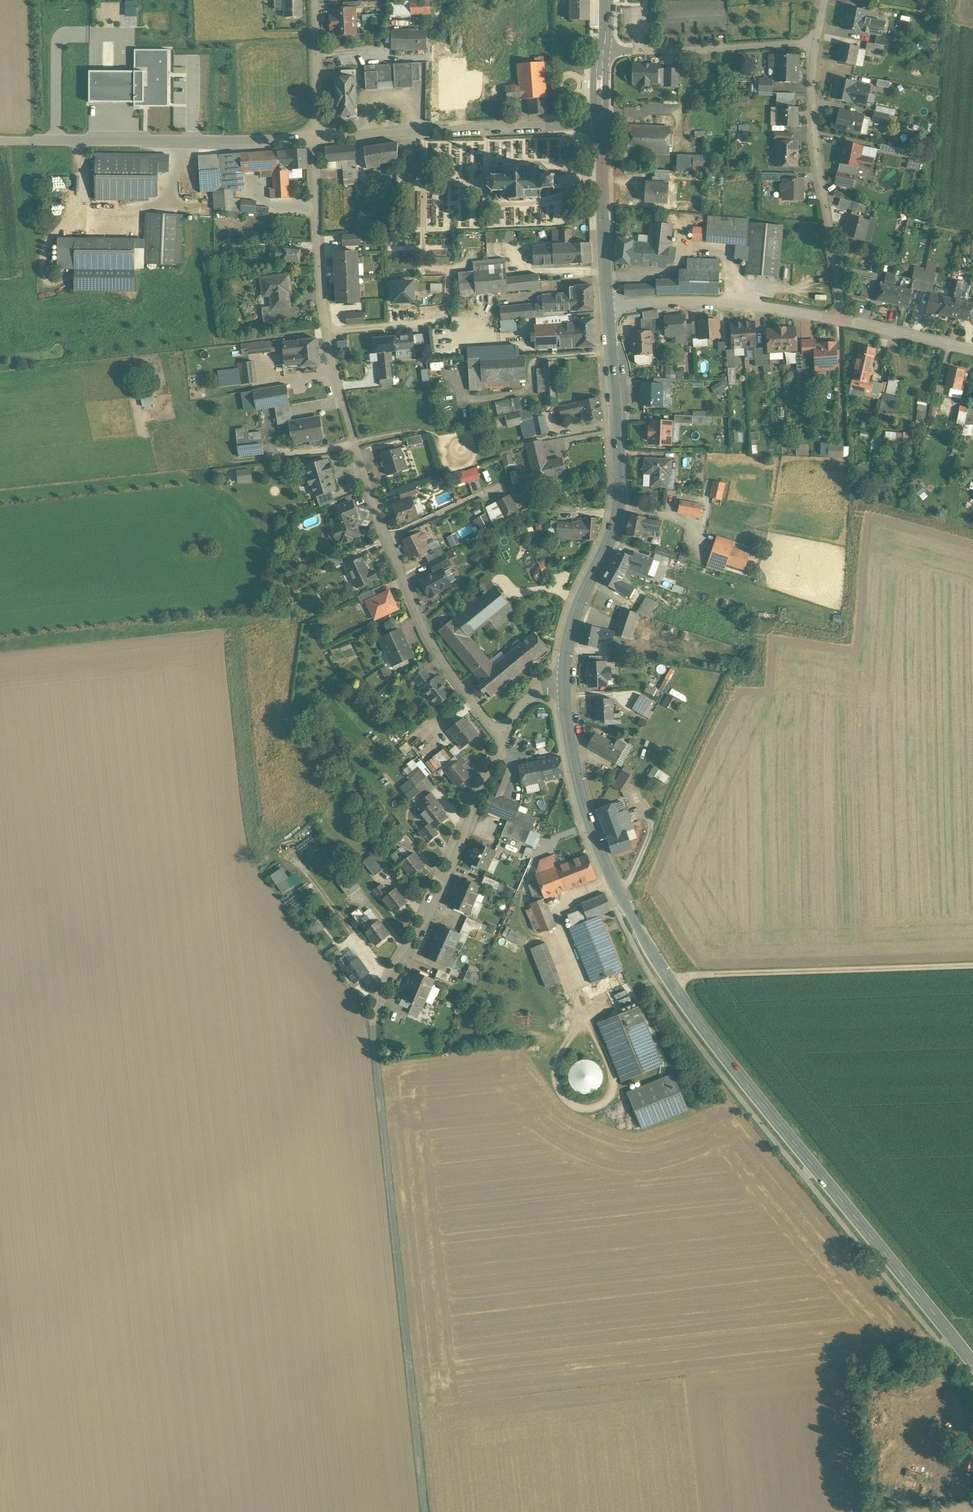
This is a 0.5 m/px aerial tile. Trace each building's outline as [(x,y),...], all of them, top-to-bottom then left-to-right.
[(275,9),(285,9),(285,0),(275,0),(275,9)] [(285,9),(285,17),(301,17),(301,0),(285,0),(285,9)] [(410,1),(411,15),(432,13),(431,0),(429,0),(410,1)] [(570,20),(589,20),(589,0),(570,0),(570,20)] [(410,1),(401,2),(402,16),(411,15),(410,1)] [(344,8),(333,9),(333,15),(330,15),(330,23),(355,21),(355,8),(344,8)] [(865,11),(848,8),(846,19),(844,19),(842,28),(861,32),(861,31),(882,35),(884,25),(863,21),(865,11)] [(355,21),(330,23),(331,30),(334,30),(334,36),(345,35),(356,35),(356,34),(355,21)] [(427,30),(392,30),(392,50),(427,50),(427,30)] [(892,40),(876,37),(874,44),(881,45),(890,47),(892,40)] [(874,44),(867,42),(865,49),(879,52),(881,45),(874,44)] [(451,44),(432,44),(432,93),(450,93),(450,89),(451,44)] [(858,47),(841,44),(838,62),(854,65),(858,47)] [(134,71),(89,71),(89,103),(134,102),(134,106),(144,106),(144,104),(168,104),(169,50),(135,49),(134,71)] [(798,56),(770,56),(770,67),(775,67),(775,81),(798,81),(798,56)] [(544,62),(518,64),(519,85),(520,99),(528,99),(546,98),(544,62)] [(419,63),(365,66),(366,90),(378,89),(395,88),(395,89),(414,88),(413,81),(420,81),(419,63)] [(657,65),(633,65),(633,83),(641,83),(641,86),(649,86),(649,83),(657,83),(657,65)] [(678,69),(665,69),(665,86),(678,86),(678,69)] [(355,77),(335,78),(337,117),(357,116),(355,77)] [(772,80),(759,79),(759,93),(772,93),(772,80)] [(866,85),(838,79),(834,98),(850,101),(851,99),(865,102),(866,95),(867,91),(865,91),(866,85)] [(466,88),(466,102),(520,99),(519,85),(474,87),(466,88)] [(466,88),(450,89),(450,93),(450,103),(466,102),(466,88)] [(795,93),(777,93),(777,100),(781,100),(781,107),(795,108),(795,93)] [(873,97),(866,95),(865,102),(864,104),(872,106),(873,97)] [(546,98),(528,99),(530,114),(548,113),(546,98)] [(781,107),(779,107),(779,126),(797,126),(797,108),(795,108),(781,107)] [(863,116),(839,111),(836,128),(860,133),(863,116)] [(889,116),(874,112),(872,121),(887,124),(889,116)] [(647,127),(629,126),(628,151),(650,152),(651,144),(646,143),(647,127)] [(669,128),(647,127),(646,143),(651,144),(650,152),(668,153),(669,128)] [(792,140),(781,140),(781,142),(777,142),(777,149),(775,151),(775,156),(777,158),(777,166),(796,166),(796,160),(797,160),(797,154),(796,154),(796,142),(792,142),(792,140)] [(398,142),(364,148),(367,169),(380,167),(380,165),(397,162),(398,142)] [(844,142),(842,154),(840,154),(838,163),(840,163),(838,172),(837,172),(835,182),(836,183),(838,185),(850,188),(853,186),(857,167),(858,166),(871,169),(873,159),(860,156),(862,146),(844,142)] [(355,144),(325,147),(326,162),(356,159),(355,144)] [(896,147),(881,144),(880,151),(894,154),(896,147)] [(306,149),(283,151),(284,170),(288,170),(307,169),(306,149)] [(278,151),(241,154),(242,172),(273,170),(284,170),(283,151),(278,151)] [(240,153),(219,154),(220,163),(221,191),(236,190),(243,189),(241,154),(240,154),(240,153)] [(158,155),(96,154),(95,199),(131,200),(131,196),(158,196),(158,155)] [(219,154),(198,156),(201,192),(213,192),(212,163),(220,163),(219,154)] [(411,161),(403,161),(404,174),(415,173),(415,167),(421,166),(421,154),(411,155),(411,161)] [(693,156),(677,155),(677,169),(693,170),(693,157),(693,156)] [(709,157),(693,157),(693,170),(708,170),(709,157)] [(356,159),(347,160),(348,169),(357,168),(356,159)] [(220,163),(212,163),(213,192),(214,209),(237,211),(236,190),(221,191),(220,163)] [(522,165),(522,166),(510,167),(510,165),(508,165),(508,167),(506,167),(506,168),(501,168),(500,166),(499,165),(491,165),(492,173),(490,174),(491,176),(488,180),(486,179),(485,180),(487,181),(487,186),(485,187),(486,188),(488,187),(492,191),(491,193),(492,193),(492,201),(500,201),(500,200),(501,198),(507,198),(507,199),(509,199),(509,201),(511,201),(511,199),(523,199),(523,201),(525,200),(525,199),(525,198),(527,198),(531,198),(531,199),(533,199),(533,198),(539,198),(541,199),(542,198),(540,197),(540,192),(541,192),(541,190),(543,190),(543,189),(552,188),(554,190),(555,189),(554,187),(554,186),(554,182),(554,178),(553,178),(553,177),(555,175),(554,174),(552,176),(550,176),(550,174),(548,173),(546,173),(544,174),(544,176),(542,176),(542,174),(540,174),(540,172),(540,168),(541,166),(540,166),(539,167),(538,167),(538,166),(534,166),(532,166),(532,165),(531,166),(531,167),(526,167),(524,167),(524,166),(524,165),(522,165)] [(348,169),(343,170),(344,179),(358,177),(357,168),(348,169)] [(667,170),(655,169),(654,183),(666,184),(667,170)] [(284,170),(273,170),(274,189),(270,189),(270,199),(289,198),(288,170),(284,170)] [(358,177),(344,179),(345,185),(358,184),(358,177)] [(797,180),(784,180),(784,184),(782,186),(782,190),(784,192),(784,200),(802,200),(802,180),(797,180)] [(654,183),(646,182),(645,202),(668,203),(668,202),(666,202),(666,194),(668,194),(669,184),(666,184),(654,183)] [(367,185),(360,185),(361,199),(368,198),(367,185)] [(846,194),(835,191),(833,196),(841,199),(845,200),(846,194)] [(845,200),(841,199),(839,206),(857,210),(859,204),(845,200)] [(256,200),(249,200),(248,212),(255,213),(256,207),(256,200)] [(407,226),(417,225),(416,206),(406,207),(407,226)] [(178,215),(146,213),(145,239),(144,263),(175,265),(178,215)] [(749,220),(708,216),(707,228),(706,241),(706,242),(747,246),(749,220)] [(868,221),(850,216),(844,235),(862,240),(865,228),(866,229),(868,221)] [(910,230),(912,218),(900,216),(898,228),(910,230)] [(672,224),(651,222),(649,244),(670,247),(672,224)] [(782,226),(751,223),(746,273),(777,277),(782,226)] [(707,228),(693,227),(692,240),(706,241),(707,228)] [(503,233),(493,233),(493,243),(504,242),(503,233)] [(360,234),(342,234),(343,246),(361,246),(360,234)] [(633,240),(618,238),(615,262),(629,264),(629,263),(642,265),(644,244),(633,242),(633,240)] [(135,239),(75,239),(75,269),(135,269),(135,239)] [(145,239),(135,239),(135,269),(144,268),(144,263),(145,239)] [(572,244),(560,245),(560,264),(572,263),(591,262),(590,243),(572,244)] [(649,244),(644,244),(642,265),(667,268),(670,247),(649,244)] [(560,245),(533,246),(534,265),(560,264),(560,245)] [(301,248),(284,247),(284,248),(283,260),(283,262),(300,263),(301,248)] [(284,248),(276,248),(275,260),(283,260),(284,248)] [(357,252),(335,253),(336,278),(358,277),(357,252)] [(505,259),(473,262),(474,272),(506,269),(505,259)] [(719,261),(687,260),(687,270),(679,270),(679,278),(679,294),(718,295),(719,261)] [(474,272),(459,273),(461,295),(476,294),(508,292),(506,278),(506,277),(506,269),(474,272)] [(929,273),(922,271),(918,289),(925,290),(929,273)] [(936,274),(929,273),(925,290),(932,292),(936,274)] [(538,274),(517,276),(518,291),(539,288),(538,274)] [(885,284),(875,282),(875,280),(859,276),(857,284),(862,285),(860,294),(871,297),(870,300),(889,304),(893,286),(895,276),(887,274),(885,284)] [(289,275),(261,279),(262,289),(270,288),(272,309),(272,310),(278,309),(290,308),(287,286),(290,286),(289,275)] [(517,276),(506,277),(506,278),(508,292),(518,291),(517,276)] [(358,277),(336,278),(337,303),(359,302),(358,277)] [(679,278),(656,279),(656,284),(656,294),(679,294),(679,278)] [(964,282),(951,280),(950,287),(962,289),(964,282)] [(962,289),(950,287),(947,298),(953,300),(949,317),(960,319),(964,301),(966,302),(969,286),(968,285),(968,283),(964,282),(962,289)] [(412,283),(391,284),(392,302),(413,301),(412,283)] [(656,284),(624,285),(624,295),(624,296),(656,294),(656,284)] [(592,285),(575,286),(575,293),(542,295),(543,304),(544,317),(561,315),(561,312),(594,310),(592,285)] [(911,290),(893,286),(889,304),(908,308),(911,290)] [(947,298),(931,294),(929,305),(926,307),(925,312),(927,314),(931,315),(933,313),(949,317),(953,300),(947,298)] [(964,301),(960,319),(971,322),(972,313),(972,304),(966,302),(964,301)] [(543,304),(526,305),(527,318),(540,317),(544,317),(543,304)] [(526,305),(500,307),(501,320),(527,318),(526,305)] [(272,309),(262,310),(264,324),(280,322),(278,309),(272,310),(272,309)] [(364,312),(346,313),(347,325),(365,324),(364,312)] [(594,312),(577,313),(578,319),(576,319),(578,347),(596,346),(594,312)] [(544,317),(540,317),(540,325),(534,325),(535,349),(578,347),(576,319),(578,319),(577,313),(561,315),(544,317)] [(685,316),(665,317),(665,319),(665,327),(666,335),(668,337),(674,336),(676,335),(685,334),(686,334),(685,325),(685,316)] [(650,333),(660,332),(660,327),(659,319),(659,318),(641,319),(642,333),(650,332),(650,333)] [(718,320),(698,321),(699,338),(699,339),(719,337),(718,320)] [(755,322),(743,323),(744,347),(756,346),(755,322)] [(743,323),(731,324),(732,347),(744,347),(743,323)] [(777,329),(767,330),(769,352),(783,351),(781,328),(777,328),(777,329)] [(795,328),(785,329),(785,328),(781,328),(783,351),(796,350),(795,328)] [(642,333),(633,333),(634,354),(651,353),(650,333),(650,332),(642,333)] [(413,335),(395,336),(396,351),(397,357),(415,356),(413,335)] [(395,336),(373,338),(373,339),(371,340),(371,345),(373,346),(374,353),(378,353),(391,352),(396,351),(395,336)] [(285,342),(284,342),(285,350),(287,369),(301,367),(319,365),(316,338),(285,342)] [(284,339),(265,341),(266,352),(285,350),(284,342),(285,342),(284,339)] [(344,339),(335,341),(337,349),(346,346),(344,339)] [(814,340),(802,341),(802,352),(803,355),(815,355),(814,346),(815,346),(814,340)] [(266,352),(265,341),(247,343),(248,355),(266,352)] [(520,344),(501,345),(501,357),(521,356),(520,344)] [(501,345),(467,347),(468,359),(481,358),(501,357),(501,345)] [(815,346),(814,346),(815,355),(816,369),(833,368),(836,365),(836,361),(838,359),(838,354),(837,353),(837,350),(835,349),(835,345),(815,346)] [(875,350),(860,346),(857,360),(854,359),(852,365),(856,365),(853,378),(871,382),(873,374),(870,373),(875,350)] [(762,348),(754,348),(756,366),(763,366),(763,355),(762,348)] [(734,350),(726,350),(727,368),(735,368),(734,350)] [(421,362),(392,364),(391,352),(378,353),(381,385),(423,382),(421,362)] [(651,353),(634,354),(635,362),(638,365),(649,364),(652,361),(651,353)] [(501,357),(481,358),(482,382),(520,380),(526,380),(525,356),(521,356),(501,357)] [(481,358),(468,359),(469,390),(482,389),(482,382),(481,358)] [(372,359),(368,360),(369,371),(365,372),(366,383),(375,382),(372,359)] [(553,360),(544,360),(544,370),(546,394),(547,406),(556,404),(553,360)] [(241,385),(257,383),(254,361),(238,363),(239,368),(241,385)] [(665,377),(683,377),(683,370),(676,370),(676,364),(666,364),(665,377)] [(965,370),(950,367),(945,387),(960,390),(965,370)] [(241,385),(239,368),(218,371),(220,387),(241,385)] [(735,368),(727,368),(729,385),(736,385),(735,368)] [(544,370),(537,371),(539,394),(546,394),(544,370)] [(672,379),(654,378),(653,384),(661,385),(661,388),(668,388),(671,389),(672,379)] [(871,382),(853,378),(851,386),(870,390),(872,382),(871,382)] [(520,380),(482,382),(482,388),(520,386),(520,380)] [(880,384),(872,382),(870,390),(869,394),(877,396),(880,384)] [(725,391),(720,383),(715,386),(720,394),(725,391)] [(892,394),(883,393),(879,410),(894,413),(900,385),(894,383),(892,394)] [(653,384),(642,384),(641,404),(660,405),(660,404),(669,405),(671,403),(671,391),(668,388),(661,388),(661,385),(653,384)] [(275,407),(290,404),(286,385),(253,391),(256,410),(275,407)] [(150,392),(142,394),(144,404),(152,402),(150,392)] [(935,393),(932,405),(937,406),(940,394),(935,393)] [(519,397),(511,399),(514,412),(514,413),(519,412),(522,411),(519,397)] [(599,398),(560,407),(562,416),(582,412),(584,421),(602,417),(599,398)] [(511,399),(495,403),(498,415),(514,412),(511,399)] [(290,404),(275,407),(277,420),(291,417),(292,417),(290,404)] [(539,407),(532,409),(534,418),(541,416),(539,407)] [(968,408),(960,407),(959,413),(966,415),(967,415),(968,408)] [(968,408),(967,415),(966,415),(964,423),(972,425),(972,423),(972,409),(968,408)] [(522,411),(519,412),(522,424),(525,438),(548,433),(544,415),(541,416),(534,418),(532,409),(522,411)] [(514,413),(505,415),(508,427),(522,424),(519,412),(514,413)] [(693,416),(675,415),(674,423),(692,424),(693,416)] [(292,422),(291,423),(294,442),(310,439),(311,444),(315,446),(319,445),(321,442),(321,438),(322,437),(318,418),(292,422)] [(671,422),(650,421),(649,440),(659,441),(659,444),(670,445),(671,422)] [(750,432),(751,440),(760,439),(759,430),(750,432)] [(261,432),(237,435),(239,456),(263,454),(261,432)] [(421,435),(406,438),(408,447),(423,443),(421,435)] [(541,441),(527,444),(529,452),(543,449),(541,441)] [(820,442),(819,456),(842,456),(842,443),(820,442)] [(808,454),(807,443),(796,444),(796,455),(808,454)] [(400,448),(381,454),(382,455),(384,455),(387,466),(386,466),(388,475),(404,470),(402,461),(404,460),(400,448)] [(546,459),(543,449),(529,452),(537,488),(559,483),(557,475),(565,473),(561,459),(549,461),(546,459)] [(511,450),(503,450),(504,463),(512,462),(511,450)] [(671,459),(644,458),(644,470),(651,470),(650,486),(667,486),(668,474),(671,474),(671,459)] [(327,460),(306,466),(309,476),(308,476),(311,486),(314,496),(316,495),(331,491),(334,490),(329,475),(332,474),(329,464),(328,464),(327,460)] [(477,466),(458,472),(462,482),(480,476),(477,466)] [(251,470),(237,471),(238,482),(252,481),(251,470)] [(725,483),(715,481),(711,498),(721,500),(725,483)] [(416,486),(399,492),(401,498),(418,493),(416,486)] [(331,491),(316,495),(320,507),(335,501),(331,491)] [(509,495),(496,503),(506,520),(519,513),(509,495)] [(412,500),(393,506),(399,523),(406,520),(409,522),(412,521),(413,518),(417,517),(412,500)] [(703,505),(675,500),(673,509),(701,515),(703,505)] [(352,501),(337,507),(342,521),(335,524),(337,528),(333,529),(336,539),(340,538),(342,542),(343,541),(344,544),(353,541),(352,538),(360,535),(353,518),(358,517),(352,501)] [(485,514),(473,520),(481,533),(492,527),(485,514)] [(647,518),(630,515),(626,535),(643,538),(643,535),(654,537),(656,529),(659,529),(661,521),(646,518),(647,518)] [(587,521),(573,520),(572,523),(572,539),(594,540),(596,518),(587,518),(587,521)] [(281,530),(291,526),(288,519),(278,522),(281,530)] [(572,523),(557,522),(556,538),(572,539),(572,523)] [(418,528),(402,535),(404,541),(421,533),(418,528)] [(451,546),(460,542),(455,532),(446,536),(451,546)] [(421,533),(404,541),(412,557),(417,555),(417,557),(420,558),(425,555),(426,552),(425,551),(428,549),(425,542),(426,538),(424,534),(421,533)] [(735,542),(717,536),(710,558),(743,569),(749,554),(733,548),(735,542)] [(441,545),(426,552),(425,555),(429,562),(445,554),(441,545)] [(656,546),(654,552),(673,557),(675,551),(656,546)] [(633,557),(618,550),(610,566),(625,573),(628,569),(633,557)] [(653,560),(634,553),(633,557),(628,569),(647,576),(653,560)] [(342,554),(329,559),(332,567),(346,561),(342,554)] [(445,554),(429,562),(434,573),(442,569),(451,565),(445,554)] [(361,558),(346,565),(357,588),(372,581),(377,578),(374,571),(368,573),(361,558)] [(558,560),(546,565),(544,563),(540,565),(544,576),(561,566),(558,560)] [(625,573),(610,566),(601,582),(616,590),(626,596),(631,586),(621,580),(625,573)] [(434,573),(420,581),(429,596),(430,598),(432,597),(434,597),(437,596),(438,593),(440,592),(439,591),(450,584),(442,569),(434,573)] [(495,585),(487,576),(479,582),(487,591),(495,585)] [(487,591),(454,618),(469,637),(470,637),(477,646),(518,613),(495,585),(487,591)] [(374,589),(358,597),(361,604),(367,602),(366,601),(377,596),(374,589)] [(377,596),(366,601),(367,602),(375,619),(398,609),(389,591),(377,596)] [(638,607),(636,612),(639,613),(641,614),(647,598),(642,596),(638,607)] [(627,609),(622,608),(614,635),(631,640),(637,620),(639,613),(636,612),(627,609)] [(469,637),(454,618),(439,630),(478,678),(494,666),(477,646),(470,637),(469,637)] [(600,628),(584,625),(580,644),(596,647),(598,638),(606,640),(608,630),(600,628)] [(400,629),(380,639),(393,665),(413,656),(400,629)] [(548,649),(534,632),(516,648),(529,664),(548,649)] [(478,678),(477,680),(491,696),(529,664),(516,648),(494,666),(478,678)] [(589,663),(588,663),(590,686),(606,685),(605,679),(610,678),(609,669),(605,669),(605,663),(589,663)] [(387,666),(382,669),(385,676),(391,673),(387,666)] [(423,667),(412,676),(422,688),(433,680),(423,667)] [(450,695),(436,677),(433,680),(422,688),(436,706),(450,695)] [(648,686),(645,690),(653,694),(656,690),(648,686)] [(652,701),(640,695),(632,709),(643,716),(652,701)] [(612,698),(596,699),(596,712),(595,712),(595,720),(613,719),(612,698)] [(471,727),(463,718),(449,729),(463,747),(479,734),(472,726),(471,727)] [(615,744),(596,732),(587,747),(616,764),(621,766),(632,747),(627,744),(618,739),(615,744)] [(467,762),(459,753),(454,757),(458,762),(459,761),(462,766),(467,762)] [(560,756),(538,761),(542,782),(545,781),(565,777),(560,756)] [(462,766),(459,761),(458,762),(446,772),(458,786),(471,776),(462,766)] [(504,761),(491,792),(502,796),(511,774),(504,761)] [(538,761),(519,765),(523,786),(540,782),(542,782),(538,761)] [(665,782),(669,773),(652,766),(648,774),(665,782)] [(427,777),(419,767),(408,776),(416,785),(427,777)] [(622,771),(612,787),(622,794),(632,777),(622,771)] [(438,801),(431,792),(421,800),(424,804),(428,808),(436,802),(436,803),(438,801)] [(502,796),(491,792),(484,810),(508,820),(513,822),(518,811),(521,804),(502,796)] [(436,803),(436,802),(428,808),(424,804),(418,809),(429,823),(421,830),(430,841),(439,834),(435,828),(448,818),(436,803)] [(616,803),(596,809),(607,837),(626,831),(634,829),(627,810),(619,813),(616,803)] [(536,818),(518,811),(513,822),(523,826),(531,830),(536,818)] [(513,822),(508,820),(502,834),(517,840),(523,826),(513,822)] [(400,824),(395,829),(395,830),(401,837),(407,832),(400,824)] [(531,830),(523,826),(517,840),(525,843),(531,830)] [(401,837),(395,830),(390,833),(396,841),(401,837)] [(607,837),(606,837),(613,854),(632,848),(626,831),(607,837)] [(495,851),(477,843),(468,862),(486,870),(495,851)] [(414,853),(405,859),(393,844),(386,849),(399,865),(401,864),(411,877),(425,866),(414,853)] [(377,851),(364,862),(368,868),(382,857),(377,851)] [(587,855),(571,861),(580,885),(596,878),(587,855)] [(382,857),(368,868),(375,876),(388,865),(382,857)] [(571,861),(536,875),(544,898),(545,898),(580,885),(571,861)] [(280,893),(291,886),(278,867),(268,874),(280,893)] [(500,883),(485,876),(482,883),(497,889),(500,883)] [(481,886),(462,878),(456,892),(475,900),(481,886)] [(353,879),(341,888),(347,896),(359,886),(353,879)] [(389,893),(381,884),(374,890),(382,899),(383,898),(382,898),(389,893)] [(603,887),(582,895),(585,902),(581,903),(583,909),(587,920),(600,915),(612,910),(603,887)] [(397,890),(396,888),(389,893),(382,898),(383,898),(394,913),(408,902),(400,893),(401,893),(398,889),(397,890)] [(475,900),(456,892),(450,906),(469,914),(475,900)] [(544,898),(530,903),(533,911),(548,905),(545,898),(544,898)] [(548,905),(533,911),(541,932),(556,926),(548,905)] [(366,915),(360,907),(352,913),(358,921),(359,921),(366,915)] [(583,909),(568,916),(572,927),(587,920),(583,909)] [(373,924),(366,915),(359,921),(366,930),(373,924)] [(572,927),(569,928),(592,983),(623,971),(600,915),(587,920),(572,927)] [(482,924),(467,917),(464,924),(479,930),(482,924)] [(390,935),(378,920),(373,924),(366,930),(365,930),(376,945),(390,935)] [(311,928),(315,934),(323,927),(318,922),(311,928)] [(479,930),(464,924),(461,930),(476,937),(479,930)] [(460,934),(441,926),(435,939),(454,948),(461,951),(464,943),(457,940),(460,934)] [(527,938),(511,929),(506,937),(522,946),(527,938)] [(454,948),(435,939),(427,958),(446,966),(454,948)] [(545,942),(531,948),(534,957),(549,951),(545,942)] [(549,951),(534,957),(546,987),(561,981),(549,951)] [(369,972),(358,958),(350,964),(344,956),(337,961),(348,975),(349,974),(355,983),(369,972)] [(450,974),(439,970),(436,976),(447,981),(450,974)] [(480,975),(468,970),(463,980),(476,986),(480,975)] [(435,980),(415,971),(415,972),(415,973),(412,980),(411,980),(409,985),(429,993),(435,980)] [(429,993),(409,985),(407,991),(404,998),(403,999),(423,1007),(429,993)] [(638,1008),(600,1023),(623,1080),(661,1064),(638,1008)] [(432,1018),(420,1013),(417,1020),(428,1025),(432,1018)] [(601,1083),(603,1076),(601,1070),(597,1064),(592,1061),(585,1059),(579,1061),(573,1065),(570,1070),(569,1077),(570,1083),(574,1089),(579,1092),(586,1093),(592,1092),(598,1088),(601,1083)] [(673,1074),(628,1093),(642,1128),(688,1110),(673,1074)] [(968,1433),(962,1461),(972,1463),(972,1435),(968,1433)]
